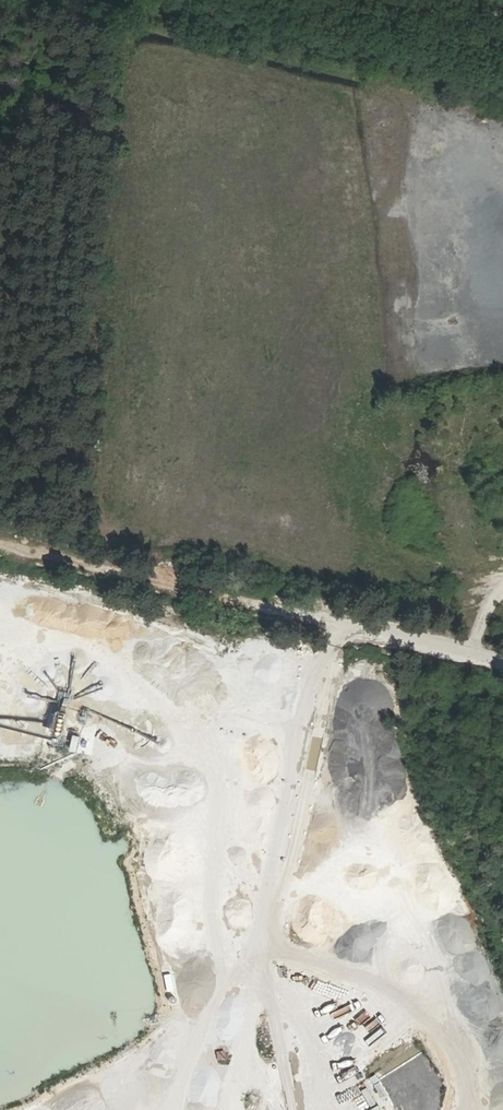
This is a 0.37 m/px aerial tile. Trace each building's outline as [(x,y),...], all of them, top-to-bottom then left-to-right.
[(364,1048),(368,1058),(383,1052),(380,1042),(364,1048)] [(216,1053),(218,1062),(226,1060),(224,1051),(216,1053)] [(337,1082),(322,1092),(325,1098),(341,1087),(337,1082)]
